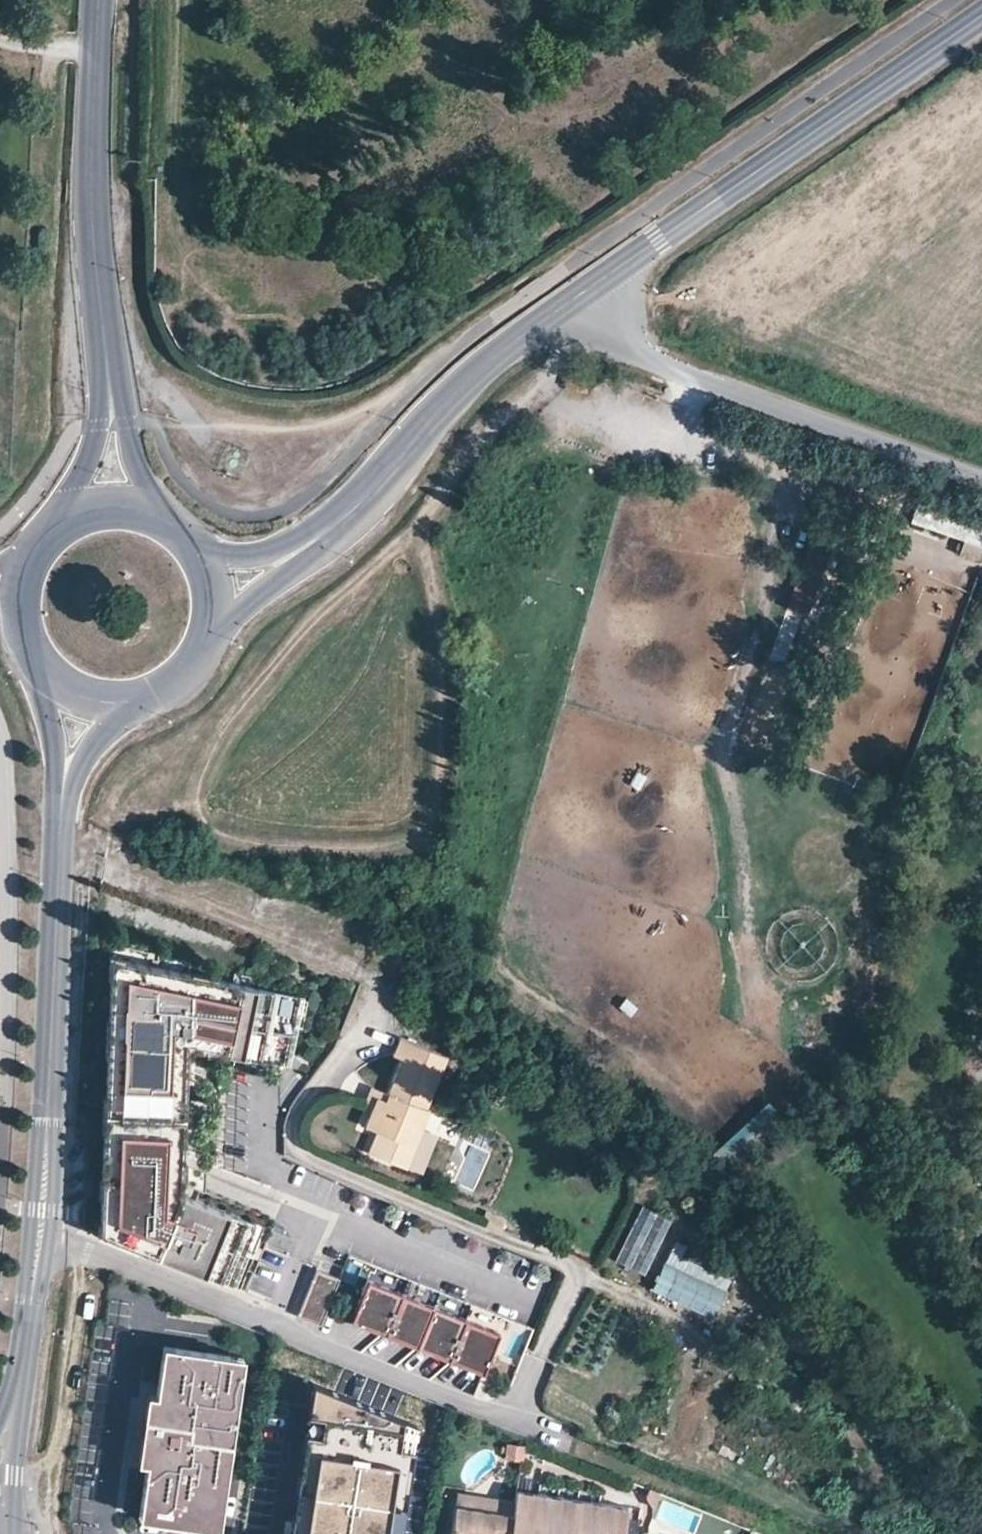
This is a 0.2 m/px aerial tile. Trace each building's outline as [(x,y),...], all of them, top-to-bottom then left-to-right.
[(947,531),(955,508),(920,496),(912,519),(947,531)] [(964,537),(973,514),(955,508),(947,531),(964,537)] [(981,548),(981,517),(973,514),(964,537),(959,552),(978,559),(981,548)] [(802,613),(827,544),(812,539),(788,608),(802,613)] [(807,615),(832,546),(827,544),(802,613),(807,615)] [(120,960),(120,957),(108,957),(107,980),(110,980),(120,981),(120,960)] [(279,1059),(298,995),(213,978),(211,986),(187,981),(188,973),(120,960),(120,981),(110,980),(108,1023),(118,1024),(117,1044),(117,1060),(107,1059),(105,1098),(115,1099),(115,1117),(114,1135),(102,1134),(100,1182),(110,1183),(109,1201),(107,1201),(97,1201),(96,1226),(97,1226),(137,1242),(133,1251),(215,1283),(226,1256),(240,1261),(243,1253),(229,1248),(240,1221),(172,1194),(162,1193),(164,1168),(174,1169),(174,1164),(175,1151),(164,1150),(166,1119),(177,1120),(178,1112),(166,1111),(168,1080),(180,1080),(181,1064),(169,1063),(171,1044),(182,1045),(279,1059)] [(213,978),(213,976),(188,971),(188,973),(187,981),(211,986),(213,978)] [(117,1044),(118,1024),(108,1023),(105,1023),(105,1044),(117,1044)] [(446,1056),(399,1037),(391,1055),(400,1059),(383,1100),(375,1097),(363,1126),(376,1131),(401,1141),(409,1123),(420,1128),(428,1109),(425,1108),(446,1056)] [(117,1060),(117,1044),(105,1044),(104,1059),(107,1059),(117,1060)] [(181,1064),(182,1045),(171,1044),(169,1063),(181,1064)] [(178,1112),(180,1080),(168,1080),(166,1111),(178,1112)] [(386,1093),(369,1086),(362,1103),(371,1106),(375,1097),(383,1100),(386,1093)] [(115,1117),(115,1099),(105,1098),(103,1098),(102,1116),(115,1117)] [(114,1135),(115,1117),(102,1116),(102,1134),(114,1135)] [(175,1151),(177,1120),(166,1119),(164,1150),(175,1151)] [(420,1128),(409,1123),(401,1141),(413,1146),(420,1128)] [(401,1141),(376,1131),(366,1154),(404,1169),(413,1146),(401,1141)] [(198,1193),(205,1176),(174,1164),(174,1169),(173,1183),(198,1193)] [(174,1169),(164,1168),(162,1193),(172,1194),(173,1183),(174,1169)] [(109,1201),(110,1183),(100,1182),(97,1182),(97,1201),(107,1201),(109,1201)] [(648,1273),(671,1215),(637,1201),(613,1259),(648,1273)] [(243,1253),(253,1226),(240,1221),(229,1248),(243,1253)] [(137,1242),(97,1226),(96,1226),(95,1239),(133,1254),(133,1251),(137,1242)] [(666,1244),(651,1288),(714,1311),(730,1267),(666,1244)] [(226,1256),(215,1283),(229,1289),(240,1261),(226,1256)] [(337,1279),(315,1270),(298,1316),(320,1324),(337,1279)] [(400,1295),(366,1281),(350,1320),(384,1334),(400,1295)] [(431,1308),(400,1295),(384,1334),(415,1346),(431,1308)] [(462,1320),(431,1308),(415,1346),(448,1359),(462,1320)] [(497,1333),(462,1320),(448,1359),(482,1372),(497,1333)] [(242,1355),(164,1344),(158,1393),(154,1419),(144,1417),(142,1432),(152,1434),(148,1461),(140,1515),(219,1527),(242,1355)] [(419,1424),(314,1381),(286,1533),(401,1533),(419,1424)] [(154,1419),(158,1393),(148,1392),(144,1417),(154,1419)] [(152,1434),(142,1432),(138,1460),(143,1460),(148,1461),(152,1434)] [(514,1497),(512,1511),(509,1533),(618,1533),(619,1529),(623,1501),(515,1486),(514,1497)] [(457,1490),(455,1503),(512,1511),(514,1497),(457,1490)] [(455,1503),(451,1533),(509,1533),(512,1511),(455,1503)]
